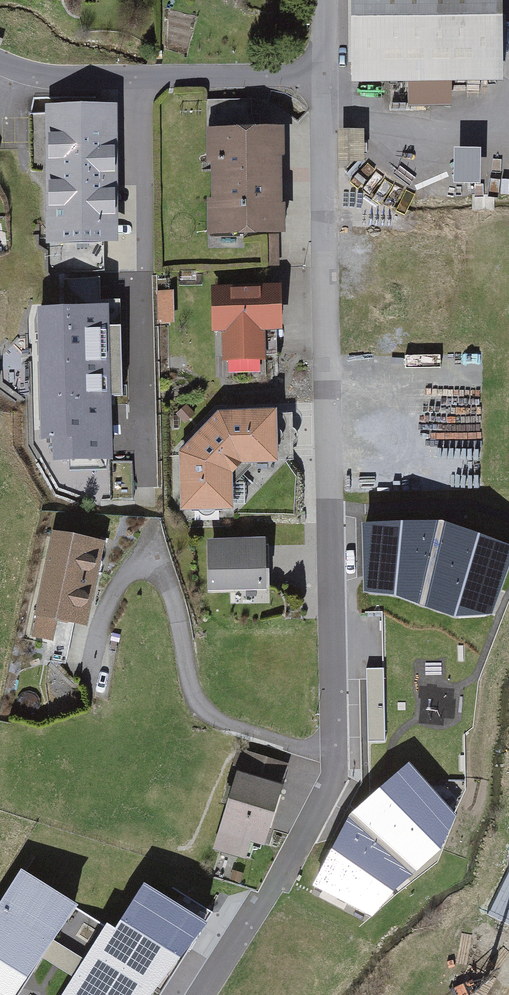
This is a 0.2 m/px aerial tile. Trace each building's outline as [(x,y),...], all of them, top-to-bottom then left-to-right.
[(356,91),(413,91),(413,115),(459,115),(459,106),(464,105),(464,91),(508,91),(508,0),(355,0),(356,91)] [(118,102),(45,102),(47,272),(138,272),(137,185),(118,185),(118,102)] [(289,134),(210,135),(211,251),(290,251),(289,134)] [(484,193),(485,155),(458,154),(457,193),(484,193)] [(290,293),(214,294),(215,337),(234,337),(235,382),(275,381),(274,338),(290,338),(290,293)] [(109,464),(105,314),(45,316),(49,466),(109,464)] [(184,456),(185,516),(241,515),(240,469),(289,468),(288,417),(223,418),(184,456)] [(128,446),(128,424),(115,423),(115,446),(128,446)] [(366,592),(454,617),(490,615),(508,561),(508,549),(440,524),(364,526),(366,592)] [(108,548),(58,538),(36,648),(67,654),(71,631),(90,635),(108,548)] [(275,545),(212,547),(213,598),(276,596),(275,545)] [(293,776),(251,762),(217,860),(260,874),(293,776)] [(351,816),(315,884),(372,913),(439,849),(453,817),(408,767),(351,816)] [(105,897),(36,859),(0,926),(0,994),(52,994),(105,897)] [(225,916),(155,879),(92,994),(182,994),(225,916)] [(477,937),(454,984),(477,994),(508,994),(508,952),(477,937)]
